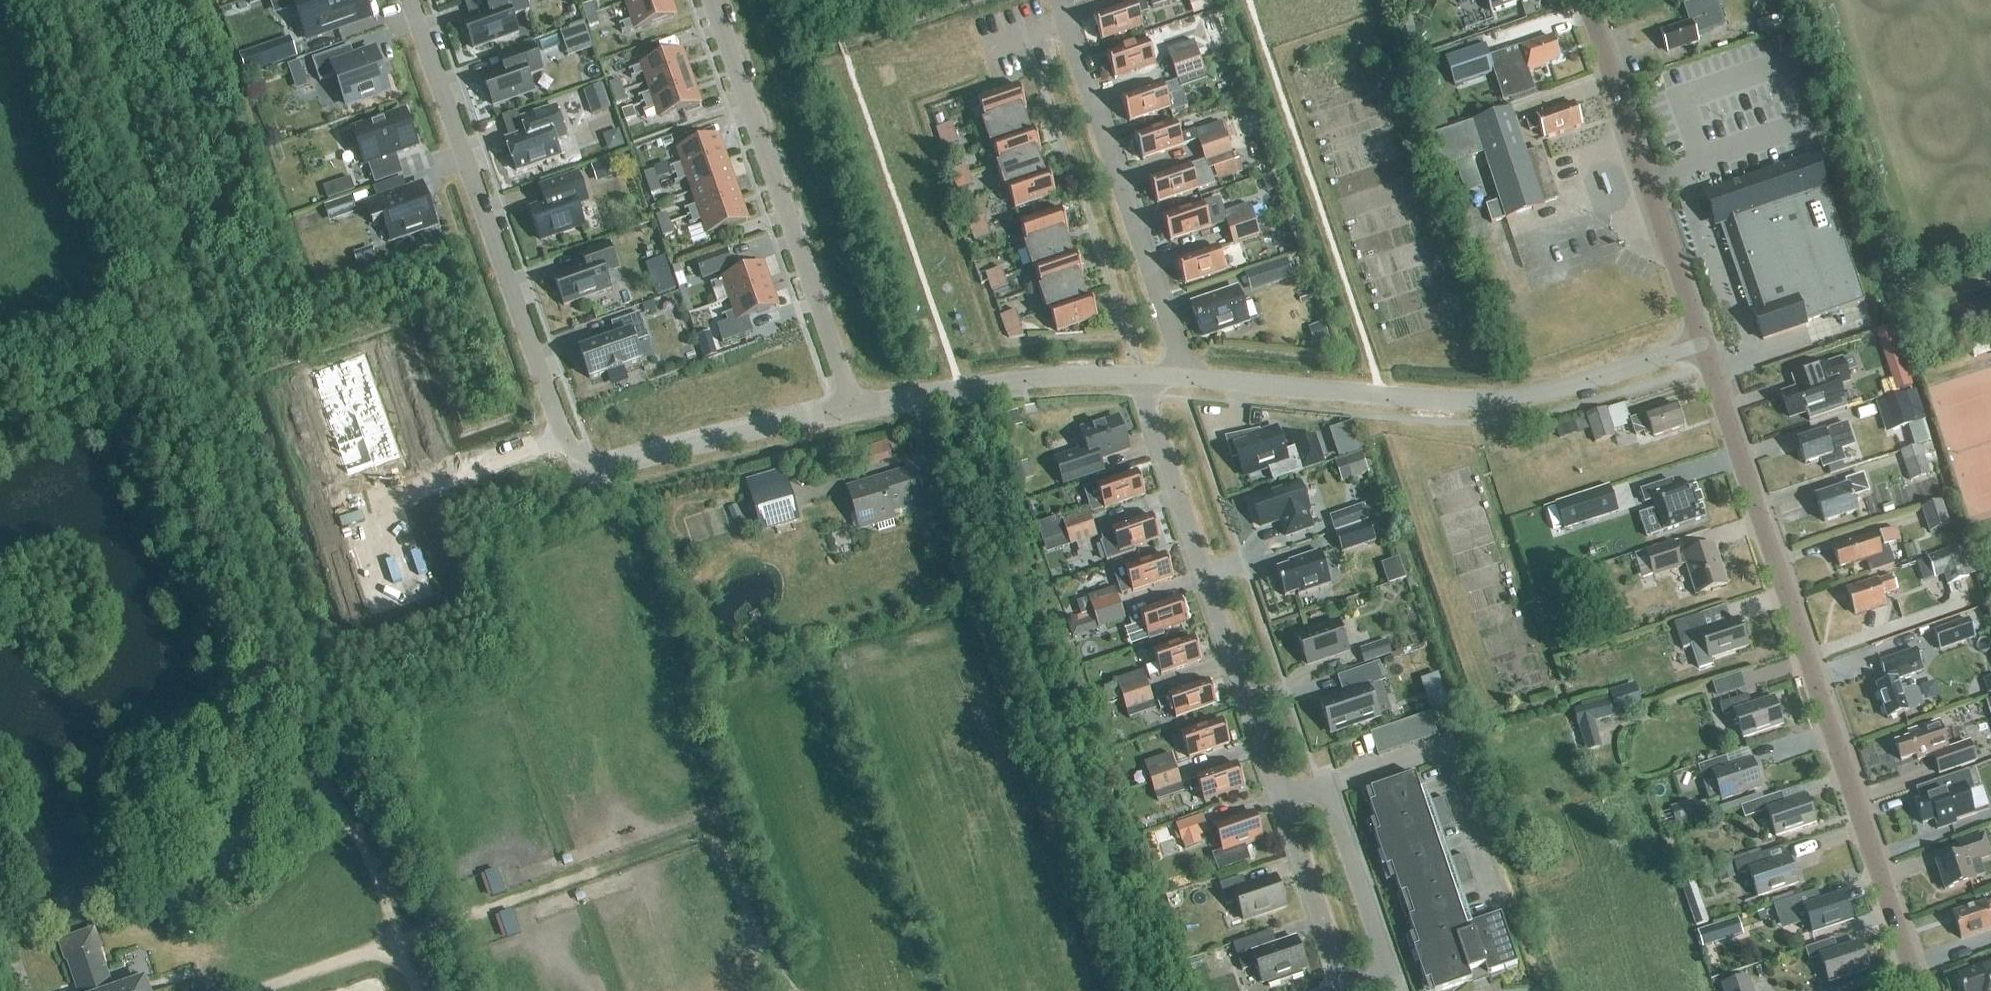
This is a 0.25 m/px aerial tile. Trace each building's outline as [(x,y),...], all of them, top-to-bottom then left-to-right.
[(348,1),(352,0),(274,0),(279,13),(296,7),(304,30),(319,25),(322,34),(361,20),(356,6),(350,8),(348,1)] [(529,11),(525,0),(485,0),(489,13),(464,22),(474,50),(518,34),(512,17),(529,11)] [(669,0),(635,0),(628,3),(634,20),(619,26),(622,34),(637,29),(637,30),(675,17),(669,0)] [(1193,15),(1213,8),(1210,0),(1188,0),(1193,15)] [(1490,14),(1492,14),(1491,12),(1527,0),(1486,0),(1490,14)] [(1696,35),(1724,26),(1715,0),(1704,0),(1685,7),(1691,24),(1661,34),(1668,52),(1685,47),(1686,48),(1699,44),(1696,35)] [(1142,28),(1138,16),(1148,12),(1144,2),(1095,18),(1095,17),(1094,17),(1102,41),(1142,28)] [(584,7),(586,15),(597,12),(593,3),(584,7)] [(225,22),(236,17),(232,6),(221,10),(225,22)] [(586,16),(590,26),(599,24),(595,14),(586,16)] [(1779,31),(1775,19),(1757,24),(1761,36),(1779,31)] [(593,44),(590,35),(584,20),(573,24),(582,47),(593,44)] [(1485,46),(1446,59),(1455,87),(1495,73),(1495,72),(1501,70),(1511,100),(1536,92),(1529,73),(1546,68),(1545,64),(1559,60),(1552,38),(1520,49),(1521,54),(1505,59),(1503,53),(1489,58),(1485,46)] [(293,43),(242,61),(247,76),(298,59),(293,43)] [(1107,56),(1115,80),(1116,80),(1116,79),(1155,65),(1147,43),(1107,56)] [(1201,62),(1194,43),(1167,52),(1174,71),(1201,62)] [(533,92),(528,77),(542,72),(533,45),(506,55),(511,69),(484,78),(494,106),(533,92)] [(389,91),(375,51),(355,58),(350,47),(312,60),(320,83),(336,77),(347,106),(389,91)] [(687,70),(680,52),(643,65),(643,66),(629,71),(632,79),(646,74),(649,83),(687,70)] [(293,79),(304,75),(299,62),(288,66),(293,79)] [(1207,80),(1201,62),(1174,71),(1178,83),(1180,89),(1207,80)] [(641,105),(693,87),(687,70),(649,83),(653,92),(638,98),(641,105)] [(611,85),(614,92),(624,89),(621,81),(611,85)] [(1123,98),(1121,99),(1130,123),(1169,109),(1171,116),(1187,111),(1180,89),(1178,83),(1172,85),(1163,88),(1162,86),(1123,100),(1123,98)] [(610,109),(602,86),(584,92),(592,116),(610,109)] [(699,105),(693,87),(641,105),(644,113),(658,108),(662,118),(699,105)] [(982,123),(982,124),(1026,109),(1019,87),(978,101),(985,122),(982,123)] [(615,93),(618,104),(628,100),(624,90),(615,93)] [(1582,126),(1574,104),(1526,120),(1530,132),(1541,128),(1545,139),(1582,126)] [(527,135),(506,142),(517,172),(560,157),(555,142),(566,138),(556,108),(522,120),(527,135)] [(1027,111),(1026,109),(982,124),(990,146),(1033,131),(1033,129),(1029,130),(1023,112),(1027,111)] [(627,122),(637,118),(634,110),(624,113),(627,122)] [(1442,172),(1485,158),(1487,164),(1477,168),(1480,176),(1490,173),(1499,201),(1486,206),(1492,224),(1506,219),(1506,220),(1544,207),(1543,204),(1557,199),(1540,151),(1527,155),(1512,110),(1473,123),(1431,137),(1442,172)] [(393,155),(413,147),(410,140),(414,138),(408,121),(404,122),(402,114),(390,118),(353,131),(365,164),(369,163),(376,184),(402,175),(397,161),(396,162),(393,155)] [(1221,123),(1194,132),(1198,142),(1201,152),(1228,143),(1221,124),(1221,123)] [(955,134),(952,124),(936,129),(940,139),(955,134)] [(1175,124),(1135,138),(1143,162),(1144,161),(1144,160),(1198,142),(1194,132),(1180,137),(1175,124)] [(619,131),(604,136),(609,152),(624,147),(619,131)] [(1041,152),(1033,131),(990,146),(990,147),(993,145),(1000,165),(996,166),(997,167),(1041,152)] [(958,143),(955,134),(940,139),(943,148),(958,143)] [(724,158),(717,137),(679,150),(684,164),(670,169),(672,176),(724,158)] [(1228,143),(1201,152),(1205,163),(1208,171),(1234,162),(1228,143)] [(1041,154),(1041,152),(997,167),(1004,188),(1048,174),(1047,172),(1044,173),(1038,155),(1041,154)] [(732,179),(724,158),(672,176),(675,184),(689,179),(694,192),(732,179)] [(1724,225),(1727,224),(1757,312),(1754,313),(1763,342),(1806,327),(1805,324),(1865,304),(1826,190),(1815,158),(1713,193),(1724,225)] [(612,163),(591,169),(596,182),(616,176),(612,163)] [(1150,180),(1149,180),(1157,204),(1213,185),(1208,171),(1205,163),(1151,181),(1150,180)] [(659,179),(669,176),(665,165),(655,168),(659,179)] [(970,176),(966,167),(951,172),(954,182),(970,176)] [(655,169),(644,170),(648,180),(658,177),(655,169)] [(1055,196),(1048,174),(1004,188),(1005,189),(1008,188),(1015,209),(1055,196)] [(546,206),(530,211),(541,241),(584,226),(577,206),(587,202),(578,175),(540,189),(546,206)] [(973,185),(970,176),(954,182),(957,191),(973,185)] [(1273,176),(1262,180),(1268,195),(1278,192),(1279,191),(1274,176),(1273,176)] [(649,181),(652,193),(661,191),(658,178),(649,181)] [(739,200),(732,179),(694,192),(699,205),(684,210),(687,218),(739,200)] [(351,180),(324,190),(328,201),(355,192),(351,180)] [(437,227),(429,206),(425,207),(418,187),(366,205),(373,225),(384,221),(392,242),(437,227)] [(326,207),(332,224),(359,214),(353,197),(326,207)] [(746,221),(739,200),(687,218),(690,226),(704,221),(709,234),(746,221)] [(1203,205),(1163,219),(1171,243),(1172,243),(1171,242),(1211,228),(1225,223),(1223,215),(1221,216),(1216,201),(1203,205)] [(1249,206),(1223,215),(1225,223),(1229,234),(1256,224),(1255,223),(1251,210),(1249,206)] [(1261,206),(1251,210),(1255,223),(1266,219),(1261,206)] [(1024,246),(1024,248),(1068,233),(1061,211),(1020,224),(1027,245),(1024,246)] [(657,217),(660,226),(670,223),(668,215),(657,217)] [(987,228),(984,218),(968,223),(972,233),(987,228)] [(663,236),(673,232),(671,224),(660,227),(663,236)] [(1256,224),(1229,234),(1234,246),(1260,237),(1256,224)] [(990,237),(987,228),(972,233),(975,242),(990,237)] [(1069,235),(1068,233),(1024,248),(1032,269),(1075,254),(1075,252),(1071,253),(1065,236),(1069,235)] [(635,236),(619,241),(624,253),(640,248),(635,236)] [(564,307),(611,290),(606,274),(619,270),(609,244),(581,254),(585,265),(553,276),(564,307)] [(352,256),(358,268),(375,261),(369,249),(352,256)] [(1178,261),(1177,262),(1185,286),(1226,272),(1218,249),(1178,262),(1178,261)] [(695,265),(702,284),(709,281),(734,273),(726,253),(695,265)] [(1083,276),(1075,254),(1032,269),(1032,270),(1035,269),(1042,288),(1039,289),(1039,290),(1083,276)] [(648,270),(652,281),(670,275),(666,264),(648,270)] [(726,285),(732,300),(769,286),(760,264),(734,273),(709,281),(712,289),(726,285)] [(1287,264),(1262,272),(1268,290),(1293,282),(1287,264)] [(675,276),(683,273),(680,266),(672,269),(675,276)] [(1004,278),(1001,269),(986,274),(989,284),(1004,278)] [(1083,277),(1083,276),(1039,290),(1046,312),(1090,297),(1089,295),(1086,296),(1080,278),(1083,277)] [(1007,287),(1004,278),(989,284),(992,292),(1007,287)] [(777,308),(769,286),(732,300),(736,312),(721,317),(724,324),(717,326),(723,344),(753,333),(748,318),(777,308)] [(1192,306),(1203,337),(1220,331),(1221,333),(1232,330),(1231,327),(1248,321),(1238,291),(1192,306)] [(1097,319),(1090,297),(1046,312),(1047,313),(1050,312),(1057,333),(1097,319)] [(1019,321),(1016,311),(1000,316),(1004,326),(1019,321)] [(700,312),(690,316),(695,332),(706,328),(700,312)] [(609,374),(623,369),(623,368),(641,362),(635,343),(649,339),(640,315),(612,325),(616,338),(580,351),(590,380),(608,373),(609,374)] [(1022,330),(1019,321),(1004,326),(1007,335),(1022,330)] [(1323,325),(1308,330),(1314,347),(1329,341),(1323,325)] [(1898,340),(1881,346),(1883,354),(1901,349),(1898,340)] [(705,360),(717,356),(714,347),(702,351),(705,360)] [(347,390),(373,381),(364,356),(337,365),(347,390)] [(1796,391),(1782,396),(1790,418),(1802,414),(1807,413),(1810,422),(1847,409),(1846,408),(1842,410),(1834,387),(1849,382),(1846,373),(1857,370),(1853,357),(1815,370),(1792,378),(1796,391)] [(320,400),(347,390),(337,365),(311,374),(320,400)] [(1907,367),(1889,373),(1893,384),(1910,379),(1907,367)] [(355,415),(382,406),(373,381),(347,390),(355,415)] [(329,425),(355,415),(347,390),(320,400),(329,425)] [(1907,394),(1885,401),(1895,432),(1917,425),(1907,394)] [(1654,437),(1683,428),(1675,405),(1646,415),(1631,420),(1636,436),(1651,431),(1654,437)] [(364,440),(390,431),(382,406),(355,415),(364,440)] [(1595,443),(1615,437),(1606,410),(1587,416),(1595,443)] [(1017,413),(1005,417),(1009,430),(1021,427),(1017,413)] [(338,450),(364,440),(355,415),(329,425),(338,450)] [(1560,439),(1588,429),(1585,419),(1556,428),(1560,439)] [(1129,449),(1119,420),(1098,427),(1097,423),(1081,429),(1082,433),(1081,433),(1085,445),(1078,447),(1080,452),(1055,461),(1063,485),(1104,471),(1099,459),(1129,449)] [(1351,424),(1333,430),(1342,457),(1351,455),(1360,451),(1356,440),(1351,424)] [(1830,431),(1797,442),(1805,465),(1820,460),(1823,469),(1842,462),(1838,451),(1854,446),(1847,425),(1830,430),(1830,431)] [(1285,452),(1277,429),(1250,438),(1249,435),(1227,439),(1227,440),(1233,459),(1237,457),(1244,477),(1269,468),(1273,482),(1323,465),(1314,439),(1296,445),(1297,448),(1285,452)] [(373,466),(399,457),(390,431),(364,440),(373,466)] [(347,475),(373,466),(364,440),(338,450),(347,475)] [(859,468),(892,459),(886,440),(854,449),(859,468)] [(1928,465),(1935,462),(1929,443),(1900,453),(1910,482),(1931,475),(1928,465)] [(1368,474),(1361,454),(1345,459),(1352,479),(1368,474)] [(1019,485),(1022,484),(1030,482),(1024,464),(1017,467),(1013,468),(1019,485)] [(910,472),(909,471),(849,489),(849,490),(848,490),(860,529),(861,528),(861,529),(876,525),(878,532),(879,531),(879,532),(895,527),(894,527),(895,526),(891,512),(919,503),(920,502),(910,472)] [(1145,497),(1137,473),(1085,491),(1093,513),(1104,509),(1105,510),(1144,497),(1144,498),(1145,497)] [(1852,498),(1868,493),(1863,476),(1846,482),(1848,487),(1816,497),(1825,523),(1857,513),(1852,498)] [(1705,519),(1694,486),(1675,492),(1672,482),(1641,492),(1645,504),(1653,501),(1657,511),(1648,514),(1655,536),(1705,519)] [(1300,485),(1252,501),(1261,528),(1280,521),(1286,537),(1312,528),(1307,512),(1309,511),(1300,485)] [(1564,528),(1617,511),(1609,486),(1556,503),(1564,528)] [(788,487),(752,497),(762,528),(797,518),(788,487)] [(1365,504),(1372,517),(1382,515),(1376,500),(1365,504)] [(1950,526),(1942,503),(1922,509),(1930,533),(1950,526)] [(734,521),(742,517),(737,505),(728,509),(734,521)] [(1368,521),(1363,506),(1329,518),(1335,533),(1368,521)] [(1093,526),(1089,512),(1062,522),(1066,535),(1093,526)] [(1151,517),(1112,531),(1100,535),(1103,543),(1100,543),(1101,545),(1102,544),(1107,561),(1106,561),(1107,563),(1136,553),(1134,548),(1160,540),(1152,516),(1151,516),(1151,517)] [(1375,543),(1368,521),(1335,533),(1342,554),(1375,543)] [(1097,538),(1093,526),(1066,535),(1070,546),(1071,547),(1097,538)] [(1875,536),(1848,544),(1848,545),(1834,550),(1839,568),(1853,564),(1854,565),(1866,561),(1870,573),(1892,566),(1886,547),(1900,542),(1896,529),(1875,536)] [(1063,549),(1070,546),(1066,535),(1059,537),(1063,549)] [(1696,595),(1727,585),(1714,546),(1683,556),(1684,557),(1677,559),(1672,543),(1646,552),(1654,577),(1680,568),(1680,567),(1686,565),(1696,595)] [(1909,547),(1913,561),(1919,559),(1915,546),(1909,547)] [(1973,573),(1967,555),(1960,558),(1957,548),(1928,559),(1935,579),(1943,575),(1947,587),(1968,579),(1967,575),(1973,573)] [(341,557),(339,549),(327,553),(330,561),(341,557)] [(1320,553),(1287,564),(1288,566),(1276,571),(1285,598),(1297,593),(1298,596),(1331,585),(1320,553)] [(1140,560),(1113,570),(1118,585),(1121,595),(1132,592),(1133,593),(1172,579),(1173,581),(1174,580),(1166,556),(1142,564),(1140,560)] [(344,564),(341,557),(330,561),(332,568),(344,564)] [(679,559),(683,572),(692,569),(687,557),(679,559)] [(1399,560),(1382,566),(1389,586),(1406,580),(1399,560)] [(346,572),(344,564),(332,568),(335,576),(346,572)] [(349,579),(346,572),(335,576),(337,583),(349,579)] [(1883,596),(1898,591),(1893,576),(1847,591),(1855,615),(1886,605),(1883,596)] [(351,586),(349,579),(337,583),(340,590),(351,586)] [(354,594),(351,586),(340,590),(342,598),(354,594)] [(1122,608),(1115,589),(1087,598),(1094,618),(1122,608)] [(356,601),(354,594),(342,598),(345,605),(356,601)] [(1179,600),(1140,614),(1128,618),(1132,628),(1143,624),(1148,636),(1188,623),(1180,599),(1179,599),(1179,600)] [(359,608),(356,601),(345,605),(348,612),(359,608)] [(362,616),(359,608),(348,612),(350,620),(362,616)] [(1126,620),(1122,608),(1094,618),(1099,630),(1126,620)] [(1674,624),(1683,650),(1692,647),(1699,670),(1712,665),(1711,660),(1747,648),(1738,620),(1707,630),(1702,615),(1674,624)] [(1094,618),(1087,620),(1091,633),(1099,630),(1094,618)] [(1975,639),(1968,620),(1934,632),(1941,651),(1975,639)] [(1338,624),(1298,637),(1308,665),(1348,652),(1338,624)] [(1153,653),(1157,664),(1146,668),(1149,678),(1160,674),(1161,676),(1200,662),(1201,663),(1202,663),(1194,639),(1153,653)] [(1391,655),(1386,641),(1360,650),(1365,665),(1391,655)] [(1913,688),(1900,692),(1897,682),(1924,673),(1917,651),(1880,663),(1885,676),(1887,675),(1889,683),(1876,687),(1887,720),(1920,709),(1922,704),(1918,691),(1913,688)] [(1351,692),(1321,702),(1332,735),(1379,718),(1368,687),(1385,681),(1379,664),(1345,676),(1351,692)] [(1150,691),(1143,672),(1116,681),(1117,684),(1103,688),(1108,703),(1122,698),(1123,700),(1150,691)] [(1168,696),(1168,697),(1157,701),(1160,711),(1172,707),(1176,719),(1216,705),(1208,681),(1207,682),(1207,683),(1168,696)] [(1634,686),(1610,694),(1616,712),(1640,704),(1634,686)] [(1156,711),(1150,691),(1123,700),(1129,719),(1156,711)] [(1431,713),(1449,707),(1446,696),(1428,702),(1431,713)] [(1743,739),(1782,726),(1773,699),(1751,707),(1748,696),(1719,705),(1723,717),(1735,713),(1743,739)] [(1608,701),(1575,711),(1586,751),(1601,747),(1594,722),(1613,717),(1608,701)] [(1438,736),(1430,714),(1418,718),(1426,741),(1438,736)] [(1426,741),(1418,718),(1406,722),(1414,745),(1426,741)] [(1229,746),(1230,746),(1222,722),(1181,736),(1189,758),(1229,745),(1229,746)] [(1414,745),(1406,722),(1394,726),(1402,749),(1414,745)] [(1910,738),(1895,743),(1901,762),(1916,756),(1918,761),(1934,756),(1940,775),(1976,762),(1969,743),(1949,751),(1939,723),(1909,733),(1910,738)] [(1402,749),(1394,726),(1382,730),(1390,753),(1402,749)] [(1390,753),(1382,730),(1371,734),(1378,757),(1390,753)] [(1177,774),(1171,754),(1145,763),(1151,783),(1177,774)] [(1722,801),(1761,788),(1752,761),(1730,768),(1726,758),(1698,767),(1702,779),(1713,775),(1722,801)] [(1196,779),(1197,780),(1187,783),(1191,793),(1200,790),(1204,802),(1245,788),(1237,764),(1235,765),(1236,766),(1196,779)] [(1962,785),(1981,778),(1977,767),(1958,773),(1962,785)] [(1184,794),(1177,774),(1151,783),(1157,802),(1184,794)] [(1449,861),(1439,832),(1454,826),(1445,799),(1430,804),(1425,791),(1421,792),(1415,776),(1370,791),(1375,803),(1370,804),(1380,834),(1375,836),(1386,869),(1392,867),(1419,948),(1414,950),(1425,983),(1430,982),(1433,990),(1444,990),(1472,981),(1469,973),(1477,971),(1480,979),(1487,976),(1518,966),(1501,916),(1472,926),(1459,889),(1474,883),(1465,856),(1449,861)] [(1949,801),(1961,797),(1958,789),(1946,793),(1946,792),(1915,802),(1923,825),(1954,814),(1949,801)] [(1781,794),(1752,804),(1741,807),(1745,819),(1767,812),(1776,838),(1815,825),(1806,798),(1784,805),(1781,794)] [(1253,814),(1215,827),(1224,852),(1213,856),(1219,872),(1251,861),(1250,860),(1248,861),(1243,847),(1262,840),(1253,814)] [(1209,836),(1203,815),(1175,824),(1182,844),(1209,836)] [(1968,864),(1990,856),(1984,835),(1961,843),(1965,854),(1937,864),(1945,888),(1944,888),(1945,891),(1974,881),(1968,864)] [(1718,859),(1720,867),(1732,863),(1729,855),(1718,859)] [(1759,898),(1797,885),(1788,858),(1766,865),(1763,855),(1735,864),(1738,876),(1750,872),(1759,898)] [(1725,867),(1729,879),(1735,877),(1731,865),(1725,867)] [(493,868),(480,873),(489,897),(501,892),(493,868)] [(1285,907),(1276,879),(1247,889),(1243,877),(1220,885),(1227,906),(1238,903),(1244,921),(1285,907)] [(1695,884),(1683,888),(1696,928),(1709,923),(1695,884)] [(1817,891),(1789,900),(1773,906),(1778,921),(1805,912),(1813,935),(1852,922),(1843,894),(1821,902),(1817,891)] [(1990,914),(1990,903),(1986,905),(1985,904),(1953,914),(1961,940),(1990,930),(1990,921),(1989,915),(1990,914)] [(499,938),(514,936),(510,911),(495,913),(499,938)] [(1742,935),(1737,919),(1708,929),(1713,945),(1742,935)] [(98,974),(105,971),(92,934),(62,944),(75,982),(77,981),(80,990),(104,990),(98,974)] [(1306,969),(1296,940),(1265,950),(1260,936),(1234,945),(1243,972),(1257,967),(1263,984),(1267,983),(1269,987),(1303,976),(1302,971),(1306,969)] [(1829,984),(1868,971),(1859,944),(1837,951),(1834,940),(1805,949),(1809,961),(1820,958),(1829,984)] [(1215,959),(1219,960),(1225,958),(1228,954),(1226,951),(1222,950),(1216,952),(1214,955),(1215,959)] [(1958,977),(1962,990),(1990,990),(1990,964),(1973,970),(1974,972),(1958,977)] [(1748,977),(1721,986),(1722,990),(1753,990),(1748,977)] [(127,985),(109,990),(150,990),(146,978),(127,985)]
